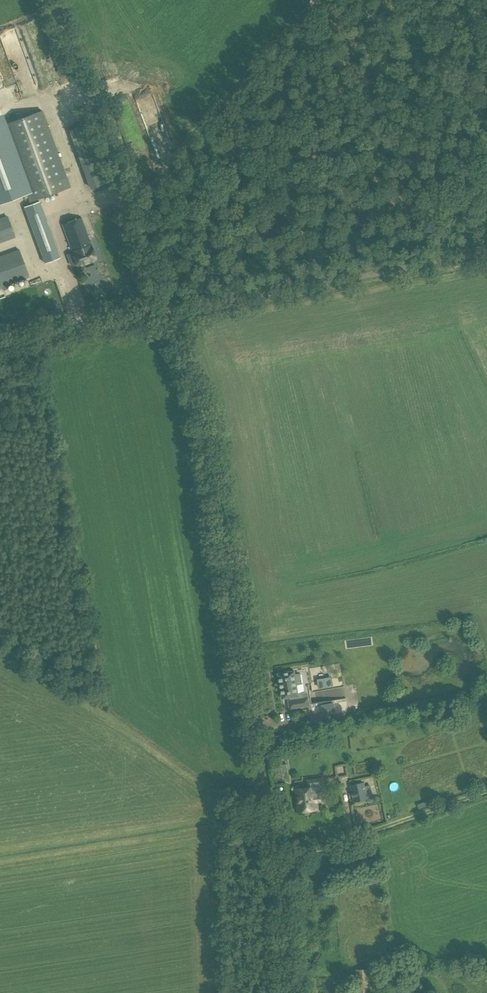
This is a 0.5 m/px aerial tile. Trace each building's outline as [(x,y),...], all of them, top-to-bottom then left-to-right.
[(10,121),(1,125),(16,165),(0,171),(0,193),(2,199),(26,190),(30,200),(70,185),(41,109),(10,121)] [(83,125),(73,129),(81,152),(91,149),(83,125)] [(88,177),(91,187),(107,181),(103,172),(88,177)] [(24,206),(44,263),(60,257),(39,201),(24,206)] [(16,237),(7,215),(0,218),(0,243),(16,237)] [(71,252),(77,266),(97,259),(91,244),(82,216),(62,224),(72,252),(71,252)] [(96,232),(90,234),(93,243),(99,241),(96,232)] [(30,277),(19,249),(0,256),(0,287),(30,277)] [(282,698),(290,697),(291,700),(289,700),(290,708),(309,705),(308,697),(304,698),(303,693),(298,694),(296,684),(301,683),(300,674),(295,675),(294,671),(278,673),(282,698)] [(402,692),(381,694),(382,704),(403,703),(402,692)] [(440,711),(431,712),(432,721),(440,721),(440,711)] [(287,764),(275,766),(277,779),(289,777),(287,764)] [(363,783),(351,786),(355,801),(367,798),(363,783)] [(298,811),(317,809),(314,788),(296,790),(298,811)]
